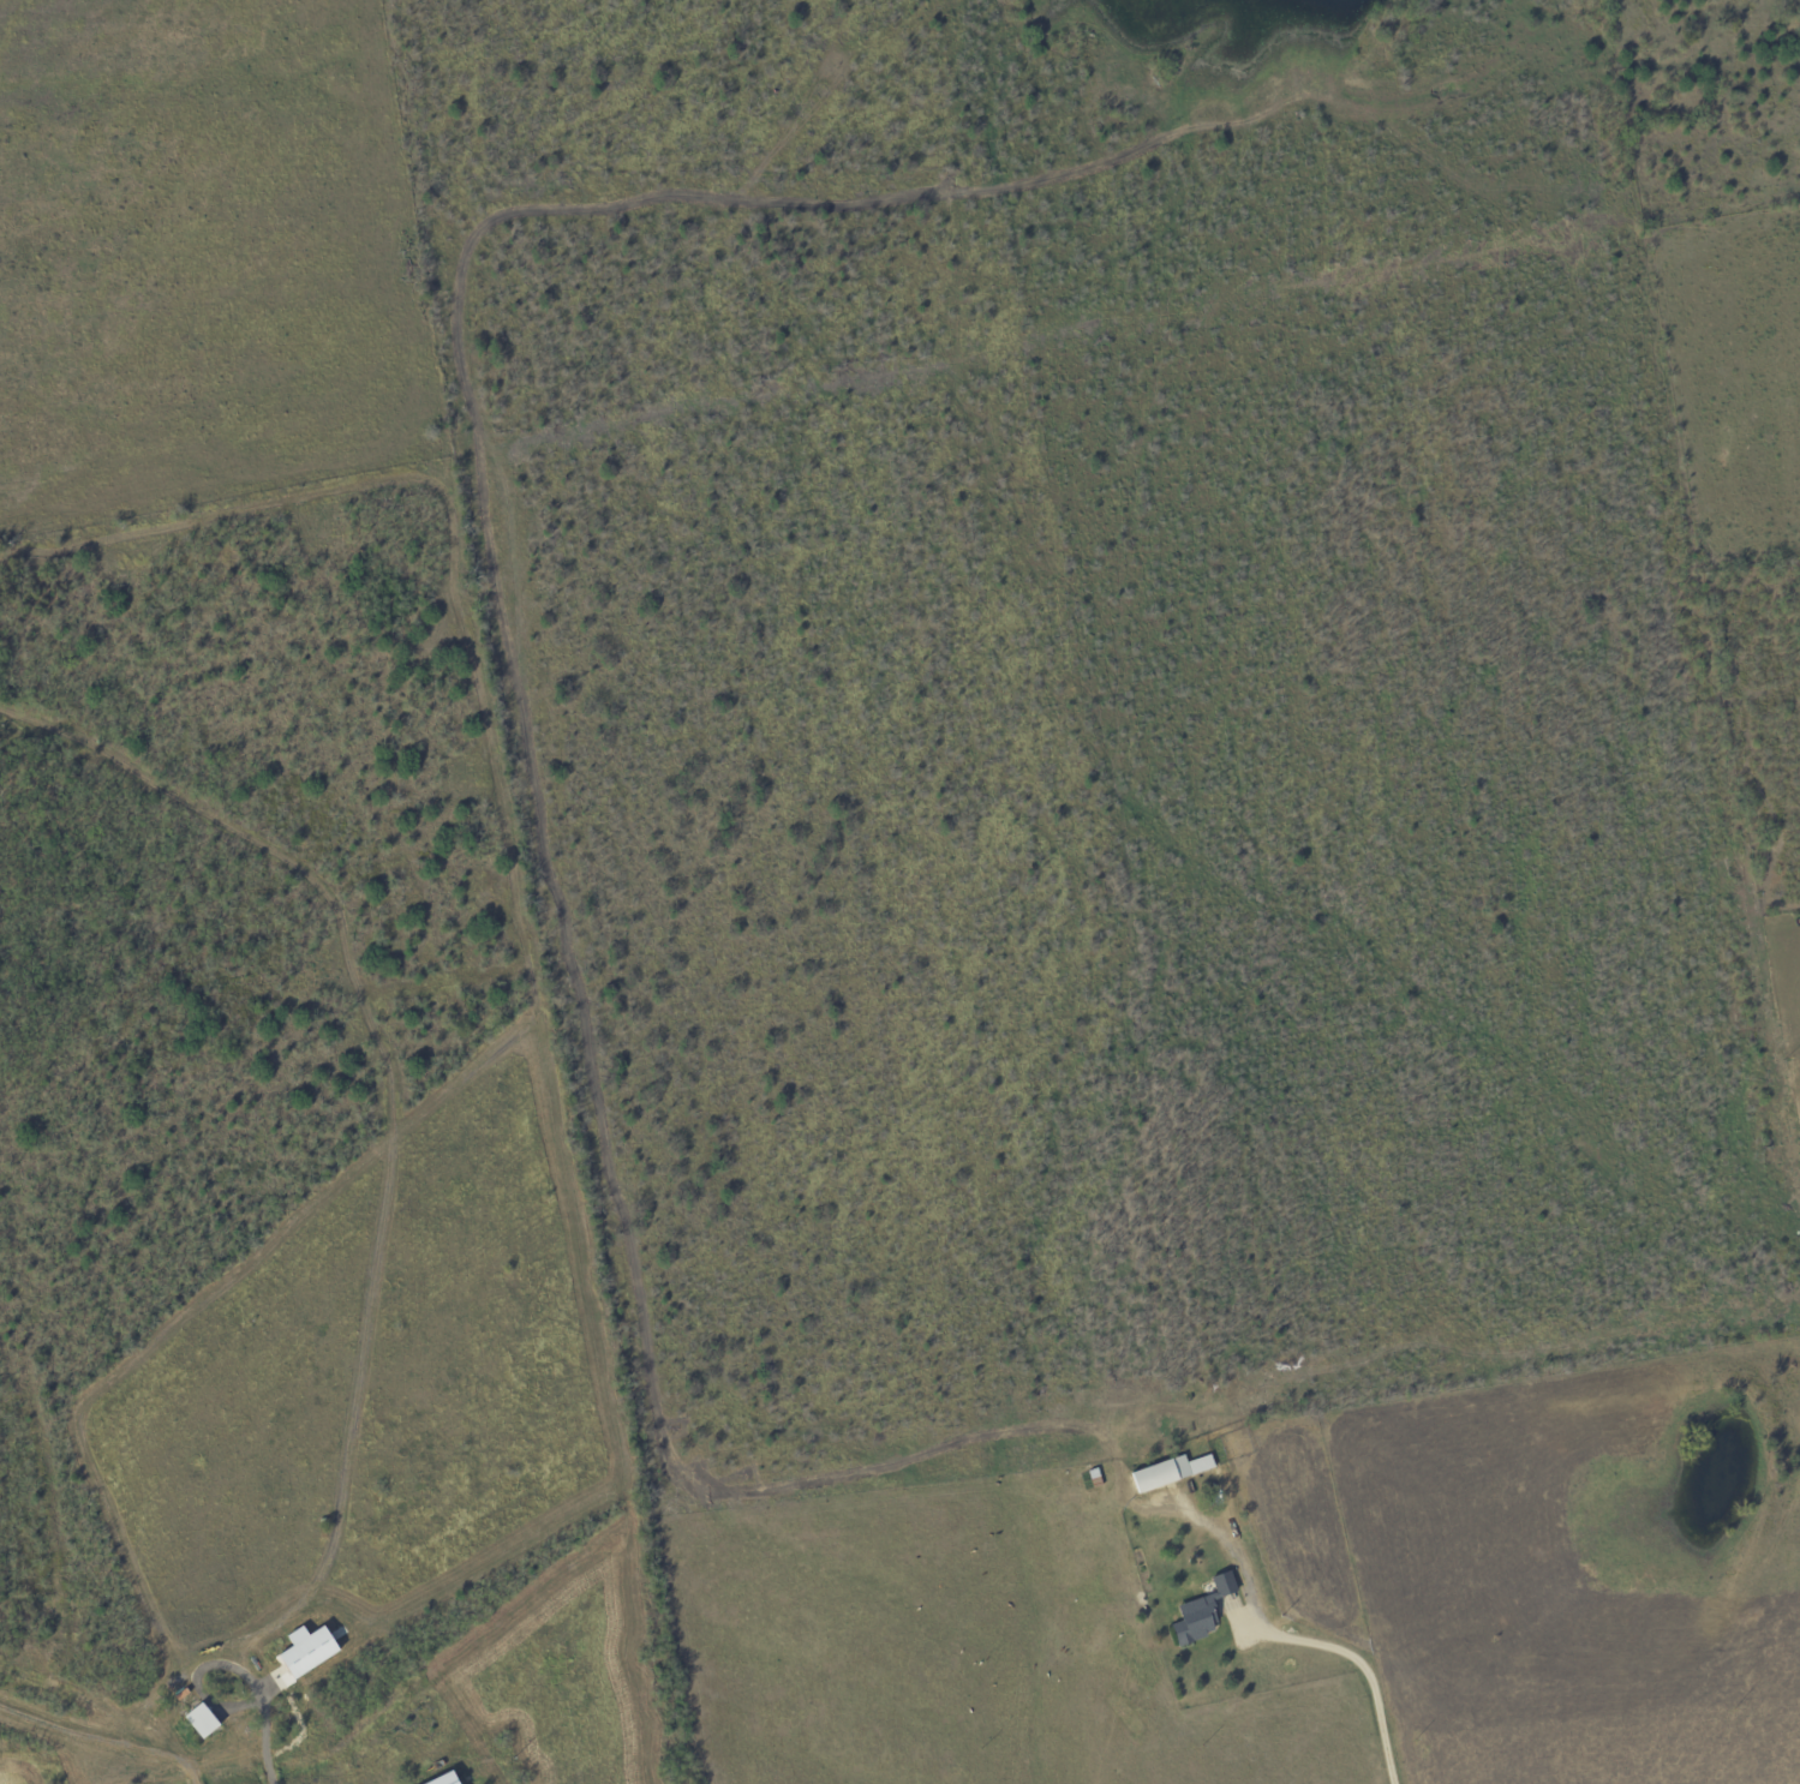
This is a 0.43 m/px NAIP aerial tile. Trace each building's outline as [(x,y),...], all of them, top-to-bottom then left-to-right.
[(1183,1462),(1181,1456),(1127,1472),(1133,1492),(1211,1469),(1207,1454),(1183,1462)] [(1208,1599),(1233,1592),(1227,1572),(1208,1578),(1213,1594),(1171,1606),(1176,1622),(1166,1625),(1171,1643),(1217,1629),(1208,1599)] [(344,1653),(330,1626),(312,1635),(307,1626),(289,1636),(296,1648),(279,1656),(285,1668),(289,1665),(296,1678),(344,1653)] [(187,1717),(205,1741),(224,1726),(206,1702),(187,1717)] [(460,1773),(430,1783),(464,1783),(460,1773)]
